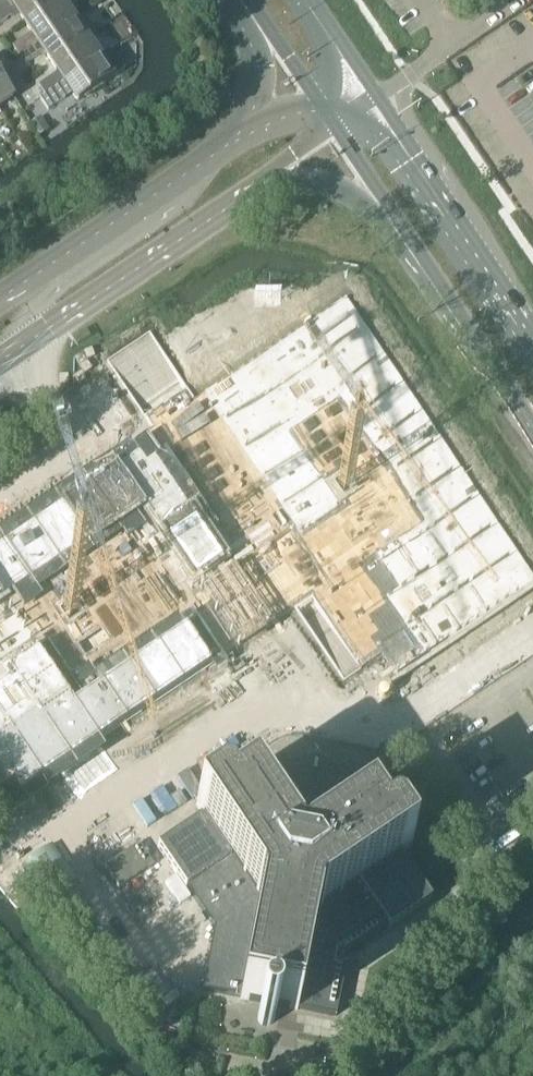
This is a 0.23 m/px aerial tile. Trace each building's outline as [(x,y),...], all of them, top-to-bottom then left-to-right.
[(0,12),(0,26),(18,13),(25,24),(61,0),(19,0),(0,12)] [(19,0),(0,0),(0,12),(19,0)] [(75,19),(62,0),(61,0),(25,24),(32,34),(12,47),(19,56),(75,19)] [(52,63),(88,38),(75,19),(19,56),(25,65),(44,52),(52,63)] [(88,38),(52,63),(58,73),(39,86),(45,95),(101,58),(88,38)] [(45,95),(40,99),(49,111),(66,99),(64,96),(71,91),(79,103),(124,72),(110,52),(101,58),(45,95)] [(14,98),(0,77),(0,107),(14,98)] [(40,119),(32,124),(40,137),(49,132),(40,119)] [(348,286),(0,519),(0,793),(10,808),(293,618),(341,690),(381,663),(394,683),(532,590),(532,560),(348,286)] [(264,1006),(263,1012),(261,1013),(259,1014),(258,1016),(258,1017),(258,1019),(258,1020),(258,1021),(258,1022),(259,1024),(260,1025),(261,1027),(262,1028),(264,1028),(265,1028),(267,1028),(268,1028),(270,1028),(272,1026),(272,1025),(273,1024),(274,1023),(274,1022),(274,1021),(275,1020),(274,1019),(274,1017),(274,1016),(273,1015),(272,1014),(272,1013),(273,1007),(297,1012),(298,1011),(336,1018),(348,956),(388,929),(389,930),(431,902),(401,856),(412,849),(398,828),(394,825),(390,824),(386,826),(382,828),(348,777),(339,783),(336,779),(333,776),(330,774),(326,771),(326,769),(326,768),(326,766),(326,765),(325,764),(325,762),(324,761),(322,759),(320,758),(318,757),(317,757),(316,757),(313,757),(310,758),(308,760),(307,761),(306,762),(306,763),(305,764),(305,766),(305,767),(300,768),(296,769),(292,770),(288,772),(282,764),(231,799),(228,795),(225,792),(221,791),(217,793),(196,807),(203,818),(157,848),(186,890),(187,890),(214,930),(202,992),(240,999),(240,1001),(264,1006)] [(119,890),(153,867),(139,845),(104,868),(119,890)]
